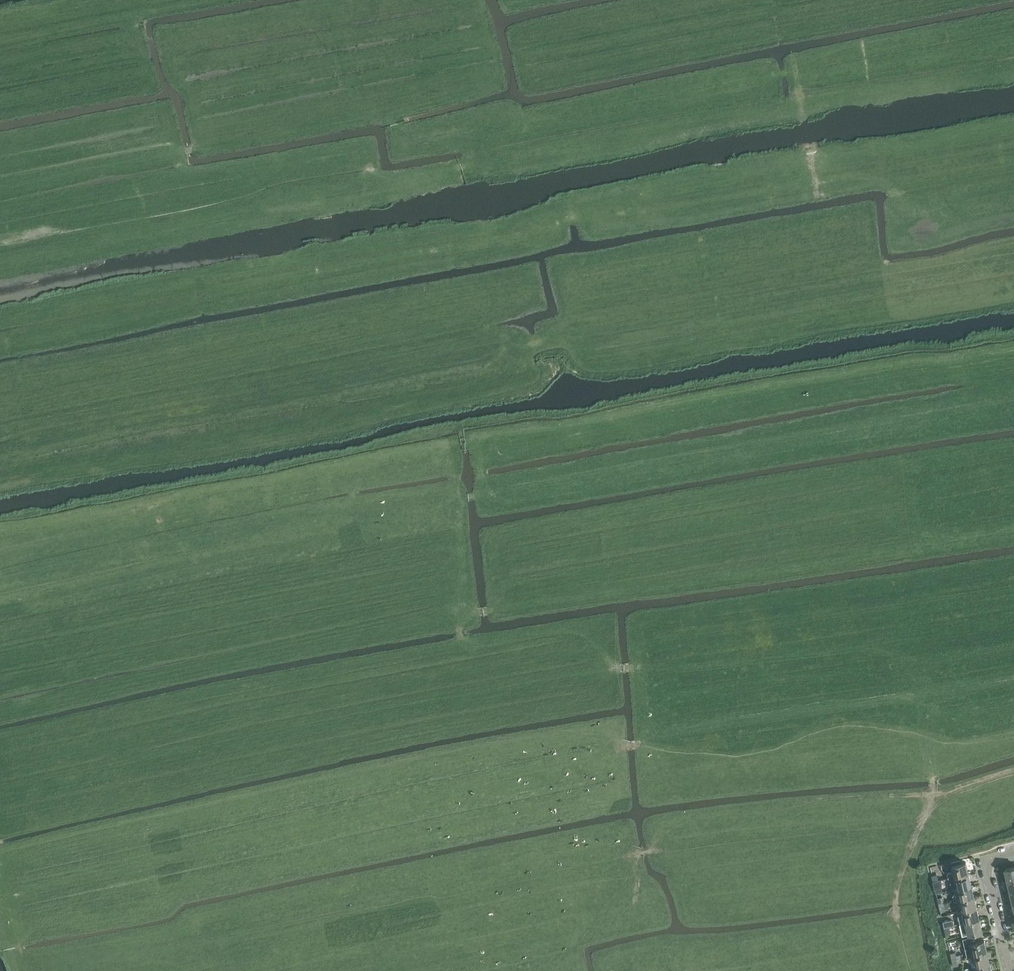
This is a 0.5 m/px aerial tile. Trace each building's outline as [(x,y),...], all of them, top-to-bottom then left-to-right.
[(949,878),(955,877),(969,873),(966,861),(961,863),(960,860),(952,862),(954,872),(951,873),(951,871),(947,872),(949,878)] [(1008,880),(1013,878),(1013,866),(1005,868),(1008,880)] [(955,877),(958,888),(971,884),(969,873),(955,877)] [(955,901),(960,899),(974,896),(971,884),(958,888),(955,889),(956,894),(953,895),(955,901)] [(960,899),(963,911),(977,908),(974,896),(960,899)] [(960,924),(966,922),(980,919),(977,908),(963,911),(957,912),(960,924)] [(980,919),(966,922),(969,933),(982,930),(980,919)] [(978,934),(969,936),(971,943),(980,940),(978,934)] [(972,950),(966,951),(968,956),(973,955),(973,954),(987,951),(984,939),(980,940),(971,943),(972,950)] [(975,961),(971,962),(972,967),(976,966),(990,963),(987,951),(973,954),(973,955),(975,961)] [(976,966),(977,970),(992,970),(990,963),(976,966)]
